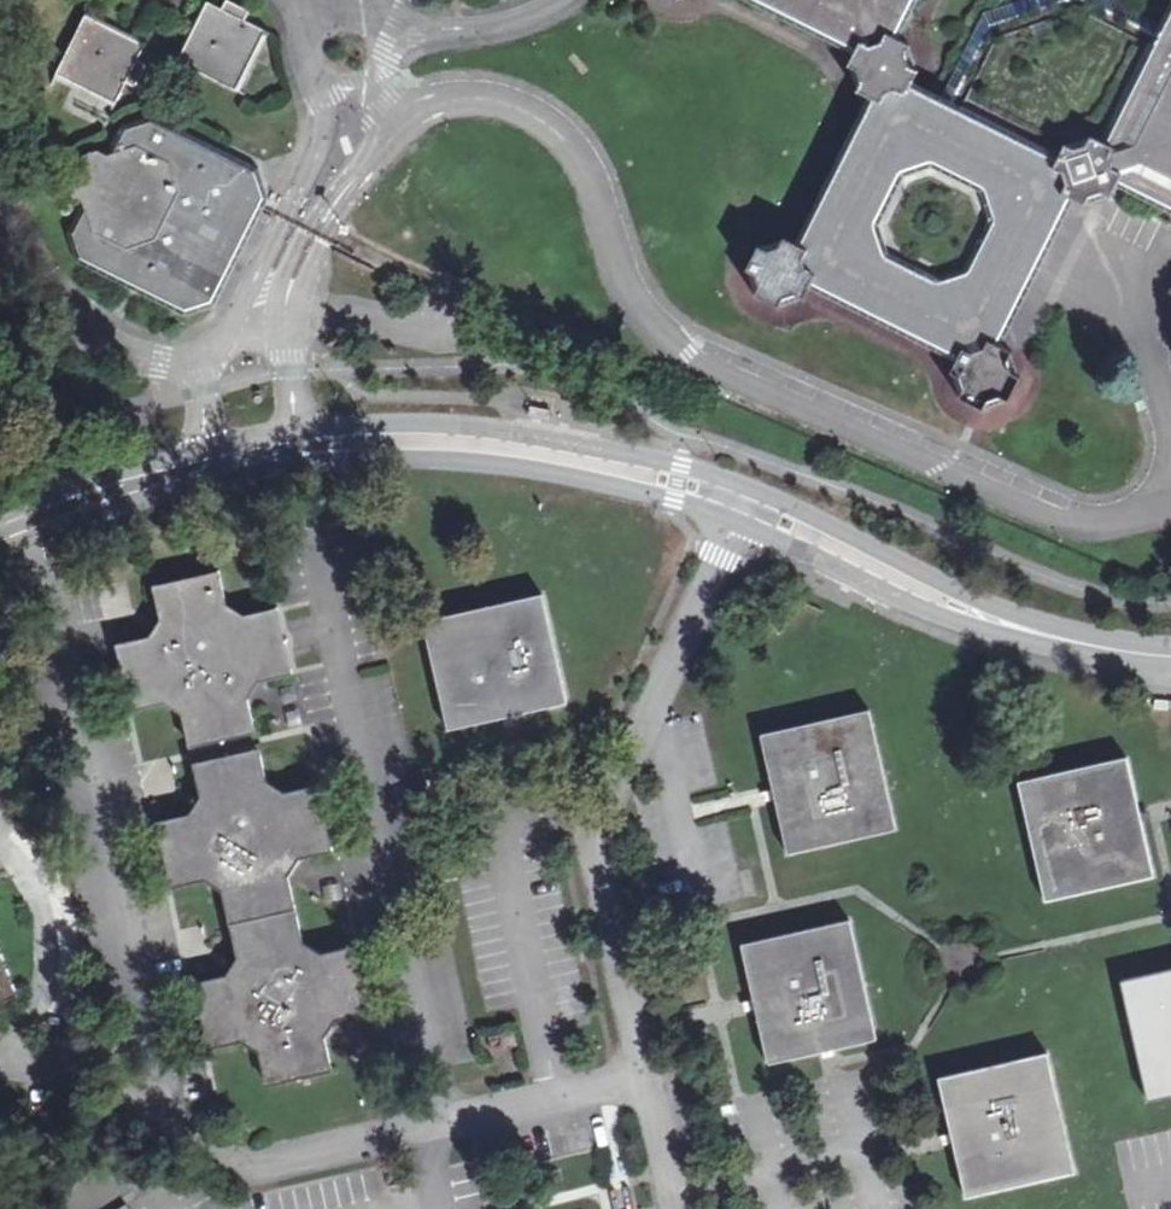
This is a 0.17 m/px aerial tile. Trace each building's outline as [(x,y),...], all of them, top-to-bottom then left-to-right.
[(857,49),(848,66),(859,72),(862,82),(858,92),(874,100),(800,246),(785,238),(780,249),(768,253),(759,248),(747,272),(756,276),(759,287),(755,296),(779,308),(782,298),(795,295),(802,298),(811,281),(960,356),(951,375),(960,380),(964,391),(960,399),(983,410),(986,402),(999,397),(1009,402),(1019,380),(1010,376),(1007,363),(1011,353),(995,345),(1070,197),(1085,205),(1089,196),(1103,193),(1110,197),(1119,181),(1170,206),(1170,17),(1107,143),(1091,135),(1088,144),(1075,150),(1065,146),(1058,161),(910,87),(917,72),(904,65),(900,55),(906,43),(894,36),(912,0),(759,0),(857,49)] [(196,52),(186,48),(179,64),(237,91),(264,33),(243,23),(248,12),(227,2),(222,11),(207,5),(199,21),(209,26),(196,52)] [(95,35),(100,26),(85,19),(58,75),(114,104),(124,84),(133,89),(144,66),(135,62),(143,46),(126,38),(122,48),(95,35)] [(209,26),(199,21),(186,48),(196,52),(209,26)] [(122,48),(126,38),(100,26),(95,35),(122,48)] [(70,185),(74,201),(82,205),(67,235),(78,263),(183,317),(215,307),(264,207),(258,172),(150,118),(120,127),(106,153),(100,151),(83,157),(70,185)] [(531,407),(529,419),(553,424),(556,413),(531,407)] [(276,608),(244,616),(226,605),(218,572),(151,587),(159,620),(148,638),(114,645),(130,711),(162,705),(180,715),(188,749),(254,734),(245,697),(257,681),(292,674),(276,608)] [(422,624),(449,732),(567,704),(541,596),(422,624)] [(761,736),(789,855),(896,830),(870,712),(761,736)] [(317,786),(281,794),(265,784),(258,749),(192,764),(199,798),(190,816),(155,823),(170,888),(206,881),(220,893),(229,925),(293,911),(286,877),(298,859),(331,851),(317,786)] [(1018,784),(1045,903),(1154,877),(1127,759),(1018,784)] [(293,913),(229,927),(236,959),(225,978),(192,985),(206,1050),(241,1042),(259,1055),(264,1086),(330,1072),(322,1040),(334,1019),(367,1013),(352,948),(318,955),(299,943),(293,913)] [(754,1005),(768,1065),(876,1039),(849,921),(740,946),(754,1005)] [(18,995),(0,949),(0,1002),(18,995)] [(1147,1101),(1170,1096),(1170,970),(1120,982),(1147,1101)] [(939,1079),(967,1199),(1074,1174),(1046,1055),(939,1079)]
